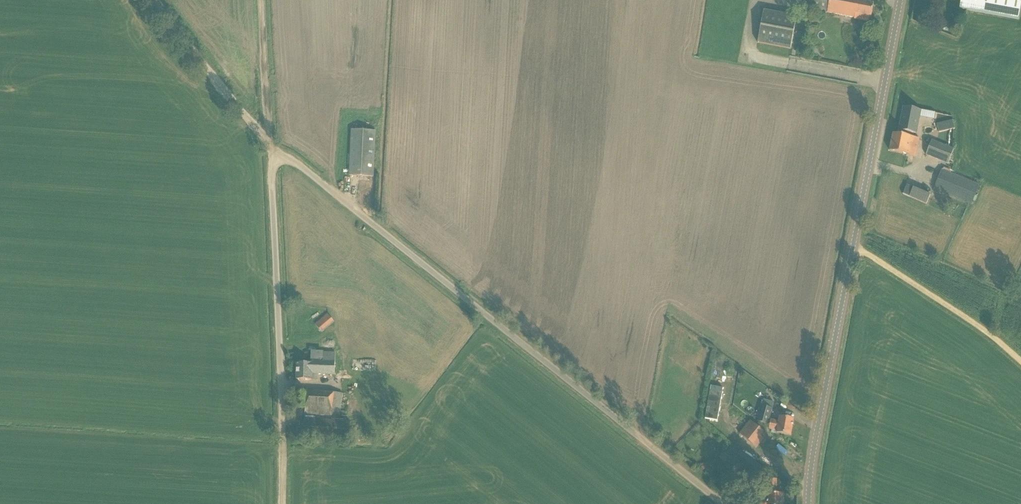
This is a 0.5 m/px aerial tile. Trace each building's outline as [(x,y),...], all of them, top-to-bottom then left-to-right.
[(798,7),(855,18),(854,19),(868,22),(869,17),(871,17),(873,4),(858,1),(858,0),(799,0),(798,7)] [(1018,20),(1020,6),(1020,0),(961,0),(959,9),(1018,20)] [(790,49),(796,17),(763,11),(757,43),(790,49)] [(916,134),(919,116),(920,110),(903,107),(902,113),(899,131),(916,134)] [(953,120),(939,123),(937,124),(939,132),(955,129),(953,120)] [(351,130),(350,166),(349,176),(373,177),(375,131),(351,130)] [(890,151),(900,153),(915,156),(919,139),(893,134),(890,151)] [(926,144),(929,146),(926,155),(948,164),(954,149),(928,139),(925,140),(924,142),(926,144)] [(942,170),(934,190),(971,205),(979,185),(952,174),(949,172),(942,170)] [(909,197),(926,204),(930,195),(913,188),(909,197)] [(328,315),(315,325),(321,333),(334,322),(328,315)] [(296,380),(306,380),(317,380),(318,375),(335,376),(335,353),(312,352),(312,364),(297,364),(296,380)] [(305,414),(315,414),(340,416),(342,393),(306,391),(305,414)] [(764,401),(758,422),(768,424),(774,403),(764,401)] [(734,424),(739,428),(747,417),(738,410),(732,417),(737,420),(734,424)] [(771,419),(770,420),(769,429),(777,431),(777,433),(791,436),(794,420),(780,418),(779,421),(771,419)] [(750,421),(746,427),(739,435),(756,448),(763,439),(759,435),(763,431),(750,421)] [(300,440),(301,429),(293,429),(292,439),(300,440)] [(730,457),(726,462),(734,467),(738,462),(768,484),(768,493),(776,494),(777,477),(733,445),(727,454),(730,457)] [(760,503),(782,503),(782,494),(776,494),(768,493),(763,493),(762,500),(760,500),(760,503)]
